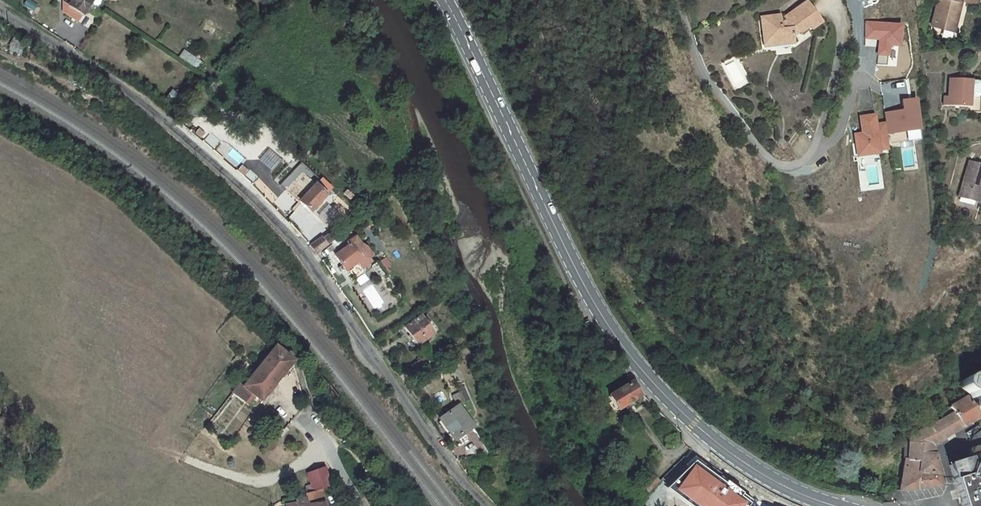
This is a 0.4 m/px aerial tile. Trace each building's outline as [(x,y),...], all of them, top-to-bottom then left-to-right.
[(85,0),(72,0),(68,6),(70,8),(66,14),(77,21),(81,15),(83,16),(91,4),(85,0)] [(933,23),(951,27),(954,11),(959,12),(961,1),(962,1),(959,0),(939,0),(933,23)] [(771,37),(772,46),(794,44),(793,37),(792,29),(796,26),(800,32),(801,33),(810,27),(812,30),(821,23),(807,2),(788,16),(790,18),(787,21),(781,25),(780,16),(761,18),(764,38),(771,37)] [(951,27),(933,23),(932,26),(954,32),(959,12),(954,11),(951,27)] [(901,46),(903,26),(869,23),(867,46),(878,47),(877,65),(889,66),(890,45),(901,46)] [(771,37),(764,38),(765,47),(772,46),(771,37)] [(882,82),(888,134),(924,131),(921,98),(910,99),(908,79),(882,82)] [(950,79),(948,97),(944,96),(944,106),(970,107),(969,112),(979,113),(980,85),(980,81),(972,80),(950,79)] [(855,132),(857,157),(883,155),(880,114),(860,115),(861,131),(855,132)] [(980,204),(980,199),(980,166),(969,163),(959,197),(976,202),(980,204)] [(309,213),(325,197),(314,186),(309,191),(302,185),(292,196),(309,213)] [(332,232),(322,238),(327,245),(336,239),(332,232)] [(316,254),(327,246),(322,238),(322,237),(310,246),(316,254)] [(355,251),(362,246),(356,238),(347,244),(349,246),(351,245),(355,251)] [(349,246),(335,256),(346,271),(348,269),(356,281),(364,275),(365,269),(364,268),(371,263),(368,260),(370,258),(362,246),(355,251),(351,245),(349,246)] [(389,266),(384,259),(378,263),(383,271),(389,266)] [(421,317),(405,328),(417,346),(433,335),(426,325),(433,320),(431,318),(434,316),(429,310),(426,313),(426,314),(421,318),(421,317)] [(291,363),(274,349),(244,387),(240,384),(232,393),(248,405),(254,396),(261,401),(291,363)] [(417,375),(430,367),(425,359),(412,367),(417,375)] [(461,379),(452,362),(441,367),(444,374),(448,372),(453,383),(461,379)] [(973,378),(972,378),(970,377),(968,378),(966,378),(964,380),(963,381),(962,383),(961,385),(961,387),(962,390),(965,393),(967,394),(969,395),(974,403),(974,404),(974,406),(974,409),(975,411),(976,413),(978,414),(980,415),(980,374),(973,378)] [(631,383),(609,397),(617,411),(640,397),(631,383)] [(929,428),(911,436),(909,443),(907,460),(905,459),(899,491),(915,491),(941,487),(931,446),(939,441),(941,444),(954,437),(953,434),(978,419),(965,399),(949,408),(953,414),(929,428)] [(472,428),(458,407),(440,419),(454,440),(472,428)] [(497,457),(507,456),(504,448),(494,449),(497,457)] [(978,490),(980,489),(980,456),(950,466),(961,505),(980,505),(980,500),(978,490)] [(307,475),(313,492),(322,490),(331,488),(324,469),(307,475)] [(652,476),(642,486),(648,493),(659,483),(652,476)] [(313,492),(305,495),(306,498),(297,500),(297,504),(287,505),(325,505),(324,504),(322,490),(313,492)]
